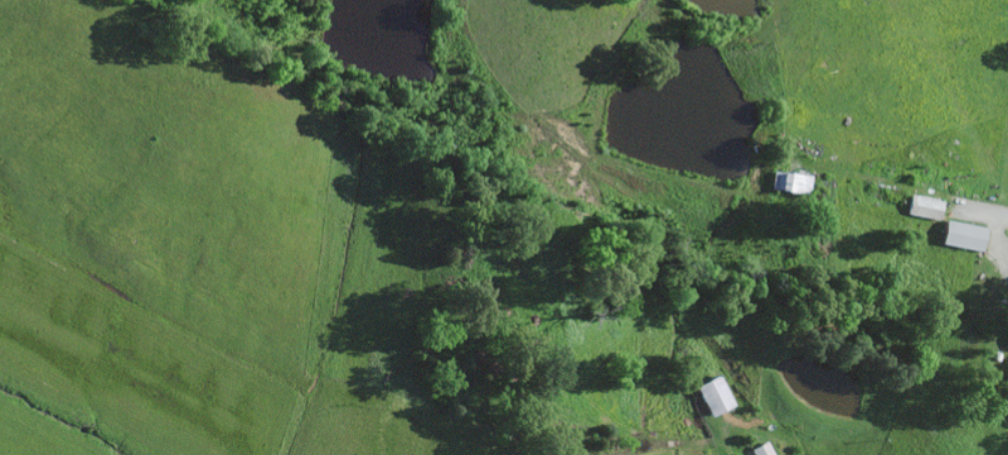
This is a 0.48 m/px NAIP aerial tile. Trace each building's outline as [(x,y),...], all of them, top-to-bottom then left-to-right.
[(782,170),(810,174),(808,192),(780,188),(782,170)] [(907,210),(911,193),(942,199),(938,217),(907,210)] [(946,218),(986,226),(981,249),(941,241),(946,218)] [(697,385),(719,373),(733,402),(711,413),(697,385)] [(767,440),(774,454),(756,454),(752,448),(767,440)]
